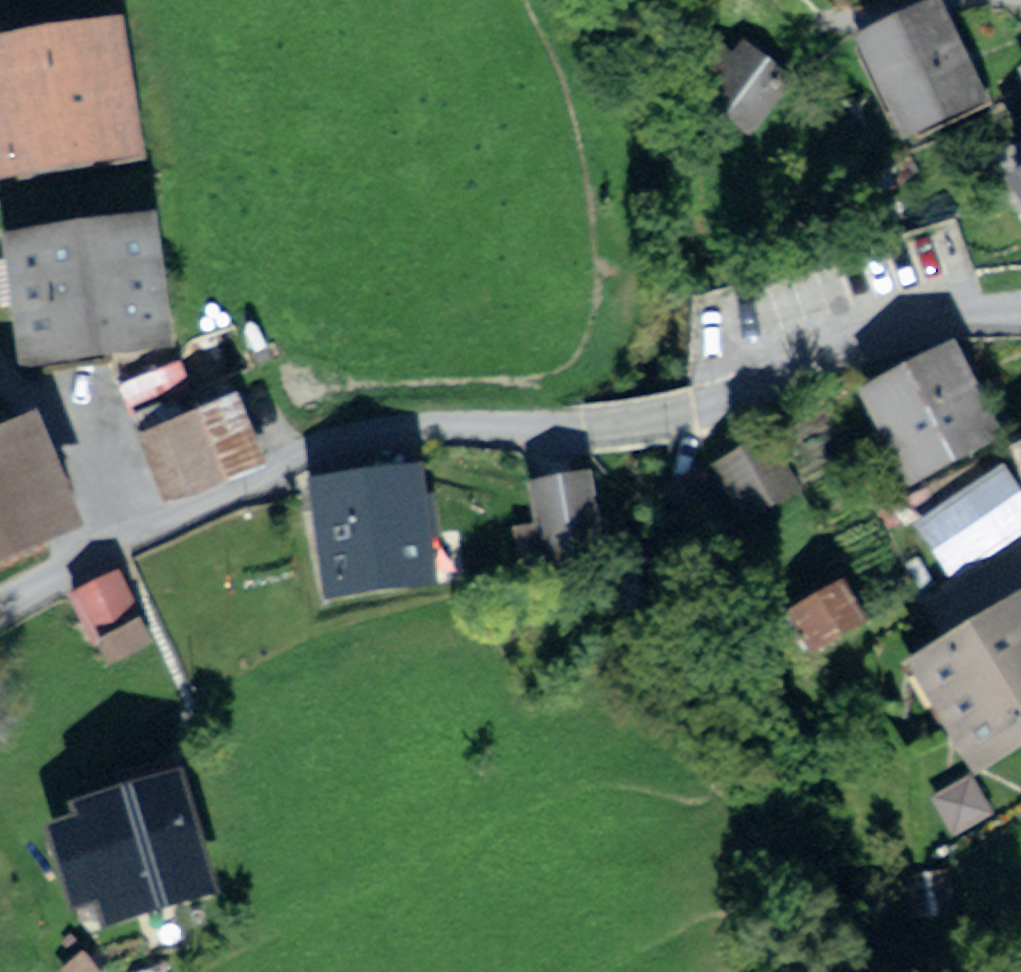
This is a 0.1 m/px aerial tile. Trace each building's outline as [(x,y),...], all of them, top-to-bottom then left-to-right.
[(856,30),(904,137),(997,95),(954,0),(923,0),(856,30)] [(117,8),(0,30),(0,174),(1,180),(144,154),(117,8)] [(788,74),(744,46),(709,100),(754,128),(788,74)] [(1005,160),(1020,190),(1020,151),(1005,160)] [(161,203),(2,226),(23,366),(182,343),(161,203)] [(972,345),(874,385),(916,486),(1017,447),(972,345)] [(235,385),(139,428),(171,498),(266,455),(235,385)] [(27,406),(0,418),(0,558),(78,524),(27,406)] [(798,434),(736,468),(776,540),(838,505),(798,434)] [(438,577),(426,461),(311,473),(324,589),(438,577)] [(1011,473),(926,524),(964,587),(1020,553),(1020,489),(1011,473)] [(602,474),(538,487),(557,579),(621,566),(602,474)] [(127,569),(78,593),(111,660),(160,636),(127,569)] [(918,652),(998,783),(1020,769),(1020,589),(918,652)] [(183,765),(69,797),(102,914),(216,882),(183,765)]
